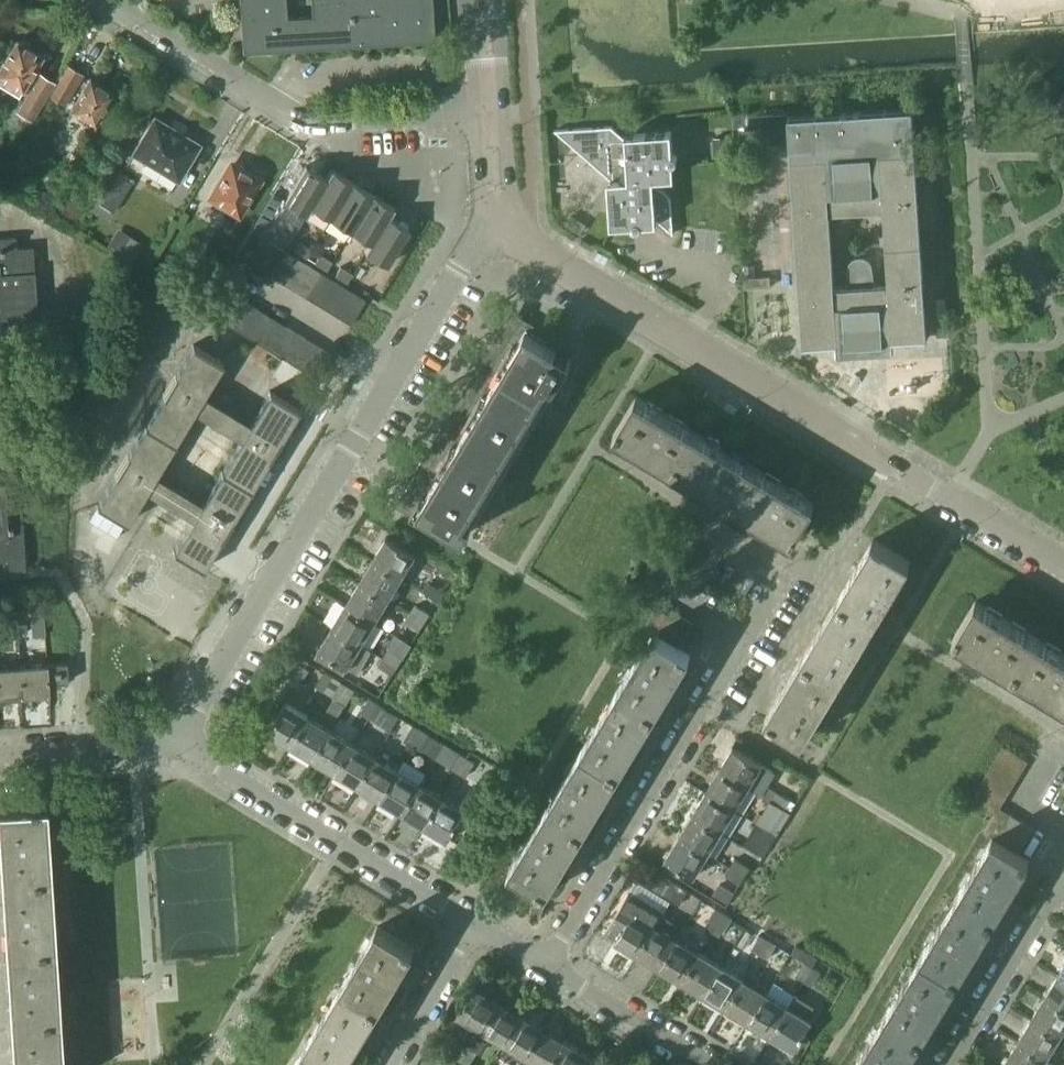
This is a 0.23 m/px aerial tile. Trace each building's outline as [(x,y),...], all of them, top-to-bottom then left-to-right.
[(239,3),(246,3),(248,50),(434,39),(431,0),(311,0),(312,15),(286,16),(285,0),(239,0),(239,3)] [(18,93),(21,88),(27,92),(16,109),(30,117),(52,81),(38,72),(36,77),(30,73),(41,54),(30,47),(29,42),(21,37),(16,40),(14,39),(0,62),(0,83),(18,93)] [(62,103),(80,73),(64,64),(45,94),(62,103)] [(93,124),(96,120),(100,123),(105,115),(101,112),(112,93),(89,79),(69,110),(93,124)] [(838,343),(838,341),(891,338),(891,340),(927,337),(912,108),(788,116),(802,345),(838,343)] [(177,179),(198,144),(181,133),(182,133),(171,126),(170,127),(154,117),(132,152),(177,179)] [(670,131),(630,134),(629,134),(625,139),(611,126),(554,130),(612,180),(608,184),(611,226),(652,223),(656,218),(673,233),(671,201),(671,200),(670,197),(669,195),(668,193),(666,191),(664,190),(662,188),(659,187),(657,186),(654,186),(653,178),(670,177),(674,173),(670,131)] [(291,186),(304,166),(295,161),(282,180),(291,186)] [(257,181),(235,167),(231,165),(211,196),(237,213),(257,181)] [(325,177),(305,165),(283,201),(306,215),(311,206),(310,205),(326,178),(325,177)] [(112,211),(130,182),(108,168),(90,197),(91,197),(85,206),(104,217),(110,209),(112,211)] [(352,181),(332,169),(331,168),(325,177),(326,178),(310,205),(311,206),(330,217),(352,181)] [(373,194),(352,181),(330,217),(350,230),(373,194)] [(394,207),(373,194),(350,230),(369,241),(371,242),(387,215),(388,216),(394,207)] [(408,228),(388,216),(387,215),(371,242),(369,241),(364,250),(386,264),(408,228)] [(264,226),(259,234),(263,237),(271,242),(276,233),(264,226)] [(250,229),(235,253),(248,261),(263,237),(259,234),(250,229)] [(288,241),(276,233),(271,242),(274,243),(283,249),(288,241)] [(36,315),(32,246),(29,246),(30,251),(15,252),(14,237),(0,238),(0,317),(36,315)] [(263,237),(248,261),(259,268),(274,243),(271,242),(263,237)] [(111,249),(125,259),(133,248),(118,238),(111,249)] [(299,241),(294,250),(306,257),(311,249),(299,241)] [(274,243),(259,268),(270,275),(285,250),(283,249),(274,243)] [(285,250),(270,275),(281,281),(296,257),(285,250)] [(319,254),(314,262),(326,269),(331,261),(319,254)] [(296,257),(281,281),(292,288),(307,264),(296,257)] [(307,264),(292,288),(303,295),(318,271),(307,264)] [(340,266),(335,274),(347,282),(352,273),(340,266)] [(318,271),(303,295),(315,302),(330,278),(318,271)] [(330,278),(315,302),(326,309),(341,284),(330,278)] [(230,292),(217,284),(203,309),(215,316),(230,292)] [(341,284),(326,309),(337,316),(352,291),(341,284)] [(352,291),(337,316),(350,323),(365,299),(352,291)] [(241,299),(230,292),(215,316),(226,323),(241,299)] [(252,305),(241,299),(226,323),(236,329),(252,305)] [(263,312),(252,305),(236,329),(248,336),(263,312)] [(274,319),(263,312),(248,336),(259,343),(274,319)] [(285,326),(274,319),(259,343),(270,350),(285,326)] [(464,536),(540,409),(571,357),(515,323),(407,501),(464,536)] [(935,325),(936,337),(948,336),(947,324),(935,325)] [(296,332),(285,326),(270,350),(281,356),(296,332)] [(307,339),(296,332),(281,356),(292,363),(307,339)] [(317,346),(307,339),(292,363),(302,370),(317,346)] [(268,390),(248,424),(202,396),(222,363),(191,345),(144,425),(96,505),(126,523),(145,491),(192,518),(172,551),(202,569),(298,409),(268,390)] [(331,354),(317,346),(302,370),(316,378),(331,354)] [(694,432),(647,403),(636,396),(613,434),(672,469),(694,432)] [(753,467),(706,438),(694,432),(672,469),(731,505),(753,467)] [(814,504),(764,474),(753,467),(731,505),(792,541),(814,504)] [(24,568),(19,498),(4,499),(2,479),(0,479),(0,569),(24,568)] [(118,534),(98,522),(92,532),(112,545),(118,534)] [(386,537),(372,560),(402,578),(416,555),(386,537)] [(873,539),(857,566),(838,597),(875,619),(910,562),(873,539)] [(687,556),(663,541),(655,554),(679,570),(687,556)] [(372,560),(358,582),(388,601),(402,578),(372,560)] [(358,582),(345,605),(375,623),(388,601),(358,582)] [(429,584),(424,592),(439,600),(443,592),(429,584)] [(838,597),(802,656),(839,679),(875,619),(838,597)] [(1033,636),(986,608),(975,601),(952,638),(1011,674),(1033,636)] [(671,610),(660,602),(655,608),(644,627),(653,632),(657,634),(671,610)] [(345,605),(331,627),(361,645),(375,623),(345,605)] [(415,605),(410,614),(424,623),(429,614),(415,605)] [(42,609),(29,610),(30,622),(43,621),(42,609)] [(683,616),(671,610),(657,634),(668,641),(683,616)] [(424,623),(410,614),(405,621),(419,630),(424,623)] [(694,623),(683,616),(668,641),(679,648),(694,623)] [(16,619),(5,620),(6,634),(17,633),(16,619)] [(331,627),(318,649),(357,673),(370,651),(361,645),(331,627)] [(653,632),(637,657),(616,693),(653,716),(668,691),(676,679),(676,678),(690,654),(679,648),(668,641),(657,634),(653,632)] [(1045,643),(1033,636),(1011,674),(1063,706),(1063,655),(1045,643)] [(388,649),(383,658),(397,667),(402,658),(388,649)] [(802,656),(781,691),(765,717),(802,740),(839,679),(802,656)] [(397,667),(383,658),(378,665),(392,674),(397,667)] [(66,662),(46,663),(48,682),(67,681),(66,662)] [(46,663),(19,665),(21,695),(48,694),(48,682),(46,663)] [(0,666),(0,697),(21,695),(19,665),(0,666)] [(323,690),(332,676),(324,671),(317,684),(312,681),(296,708),(308,716),(323,690)] [(332,695),(341,681),(332,676),(323,690),(332,695)] [(616,693),(602,716),(580,753),(617,775),(632,750),(633,750),(640,738),(641,737),(640,737),(653,716),(616,693)] [(360,712),(368,717),(377,703),(369,698),(360,712)] [(308,716),(296,708),(286,702),(268,732),(290,746),(308,716)] [(377,703),(368,717),(377,722),(385,708),(377,703)] [(312,759),(330,729),(308,716),(290,746),(312,759)] [(405,739),(412,744),(421,730),(413,725),(405,739)] [(330,729),(312,759),(334,772),(353,742),(330,729)] [(421,730),(412,744),(421,749),(430,735),(421,730)] [(353,742),(334,772),(357,786),(375,756),(353,742)] [(732,746),(719,769),(749,787),(762,764),(732,746)] [(1027,761),(1003,746),(995,759),(1020,774),(1027,761)] [(450,767),(457,771),(466,757),(458,752),(450,767)] [(580,753),(566,775),(544,812),(581,834),(596,810),(597,810),(603,799),(605,797),(604,796),(617,775),(580,753)] [(375,756),(357,786),(379,799),(397,769),(375,756)] [(474,762),(466,757),(457,771),(466,776),(474,762)] [(1020,774),(995,759),(987,772),(1012,787),(1020,774)] [(397,769),(379,799),(401,813),(419,783),(397,769)] [(749,787),(719,769),(705,791),(735,809),(749,787)] [(1012,787),(987,772),(979,785),(1004,800),(1012,787)] [(419,783),(401,813),(423,826),(442,796),(419,783)] [(1004,800),(979,785),(971,798),(995,813),(999,807),(1004,800)] [(766,787),(762,795),(770,800),(775,792),(767,787),(766,787)] [(705,791),(692,813),(722,831),(735,809),(705,791)] [(775,792),(770,800),(785,808),(789,800),(775,792)] [(442,796),(423,826),(447,841),(465,811),(442,796)] [(49,872),(45,802),(34,802),(34,800),(27,801),(28,803),(0,805),(0,875),(49,872)] [(762,814),(756,823),(770,831),(776,835),(784,821),(790,811),(785,808),(770,800),(762,814)] [(999,807),(995,813),(984,831),(992,836),(996,839),(1011,814),(999,807)] [(544,812),(539,820),(509,870),(546,892),(581,834),(544,812)] [(692,813),(678,836),(708,854),(722,831),(692,813)] [(1011,814),(996,839),(1007,845),(1022,821),(1011,814)] [(1022,821),(1007,845),(1019,853),(1034,828),(1022,821)] [(770,831),(756,823),(752,831),(766,839),(770,831)] [(694,876),(708,854),(678,836),(664,858),(694,876)] [(992,836),(956,896),(994,918),(1030,859),(1019,853),(1007,845),(996,839),(992,836)] [(734,859),(729,867),(743,876),(748,868),(734,859)] [(743,876),(729,867),(724,875),(738,884),(743,876)] [(0,875),(0,886),(4,946),(54,942),(49,872),(0,875)] [(662,895),(671,900),(679,886),(671,880),(662,895)] [(679,886),(671,900),(679,905),(687,890),(679,886)] [(637,955),(662,914),(628,893),(606,929),(617,936),(614,941),(637,955)] [(956,896),(920,956),(957,979),(994,918),(956,896)] [(707,922),(716,927),(724,913),(716,908),(707,922)] [(724,913),(716,927),(723,932),(732,918),(724,913)] [(662,914),(637,955),(659,969),(678,939),(684,927),(662,914)] [(377,926),(339,988),(377,1011),(415,949),(377,926)] [(768,939),(760,935),(751,949),(760,954),(768,939)] [(678,939),(659,969),(682,982),(700,952),(678,939)] [(768,939),(760,954),(768,958),(776,944),(768,939)] [(54,942),(4,946),(8,1017),(58,1013),(54,942)] [(700,952),(682,982),(704,996),(722,966),(700,952)] [(920,956),(883,1016),(921,1039),(957,979),(920,956)] [(796,976),(804,981),(813,967),(804,961),(796,976)] [(722,966),(704,996),(726,1009),(744,979),(722,966)] [(821,971),(813,967),(804,981),(812,985),(821,971)] [(1044,996),(1063,1009),(1063,979),(1057,974),(1044,996)] [(744,979),(726,1009),(748,1022),(766,992),(744,979)] [(457,1015),(479,1029),(498,999),(475,985),(457,1015)] [(303,1048),(332,1064),(344,1064),(377,1011),(339,988),(303,1048)] [(766,992),(748,1022),(771,1036),(789,1006),(766,992)] [(795,995),(789,1006),(809,1018),(816,1007),(795,995)] [(1030,1018),(1061,1035),(1063,1030),(1063,1009),(1044,996),(1030,1018)] [(521,1013),(498,999),(479,1029),(503,1043),(521,1013)] [(811,1020),(809,1018),(789,1006),(771,1036),(793,1050),(811,1020)] [(8,1017),(12,1064),(62,1064),(58,1013),(8,1017)] [(503,1043),(497,1053),(516,1064),(519,1064),(524,1056),(542,1026),(521,1013),(503,1043)] [(883,1016),(854,1064),(905,1064),(921,1039),(883,1016)] [(1030,1018),(1018,1039),(1047,1057),(1061,1035),(1030,1018)] [(542,1026),(524,1056),(539,1064),(549,1064),(565,1039),(542,1026)] [(565,1039),(549,1064),(579,1064),(587,1053),(565,1039)] [(1047,1057),(1018,1039),(1003,1063),(1006,1064),(1043,1064),(1047,1057)] [(452,1056),(460,1061),(469,1046),(461,1042),(452,1056)] [(469,1046),(460,1061),(467,1064),(469,1064),(477,1052),(469,1046)] [(293,1064),(332,1064),(303,1048),(293,1064)] [(587,1053),(579,1064),(607,1064),(587,1053)]
